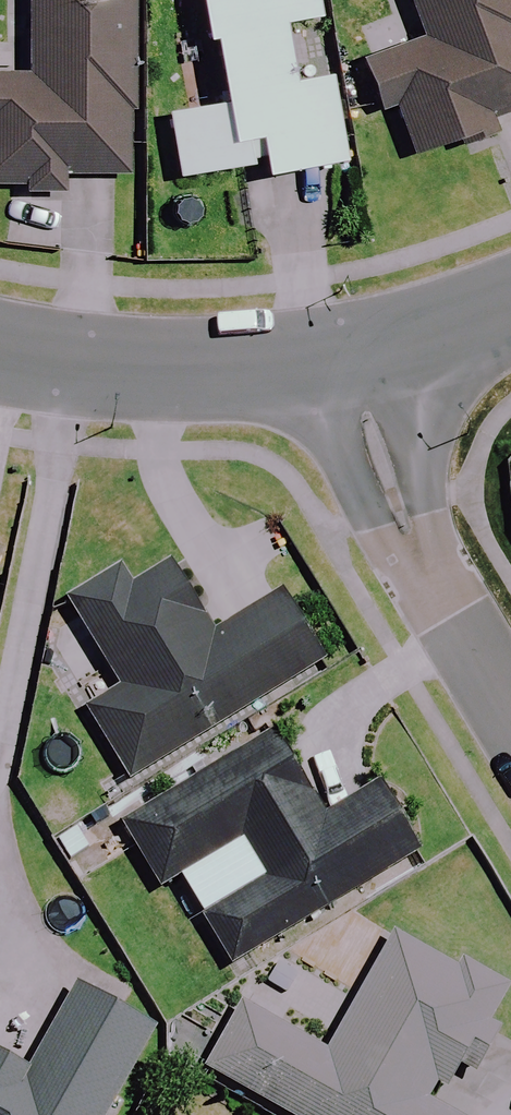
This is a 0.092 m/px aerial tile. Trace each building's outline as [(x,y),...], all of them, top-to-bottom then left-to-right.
[(132,0),(32,0),(29,79),(0,79),(0,188),(61,189),(61,177),(127,179),(132,0)] [(315,0),(197,0),(204,42),(212,40),(223,105),(166,114),(176,179),(263,165),(265,177),(343,164),(330,78),(289,84),(280,25),(318,19),(315,0)] [(423,43),(368,61),(382,107),(393,104),(410,157),(491,131),(488,121),(510,114),(510,0),(409,0),(423,43)] [(210,639),(170,570),(130,593),(120,576),(73,603),(124,692),(90,711),(128,778),(321,668),(281,598),(210,639)] [(323,821),(273,737),(125,824),(165,891),(244,844),(267,882),(204,920),(232,968),(423,856),(382,786),(323,821)] [(502,1025),(493,1020),(507,995),(396,932),(327,1054),(243,1007),(208,1069),(289,1114),(453,1114),(435,1104),(424,1099),(438,1086),(453,1088),(463,1067),(474,1074),(502,1025)] [(75,990),(29,1079),(0,1064),(0,1114),(108,1114),(152,1029),(75,990)]
